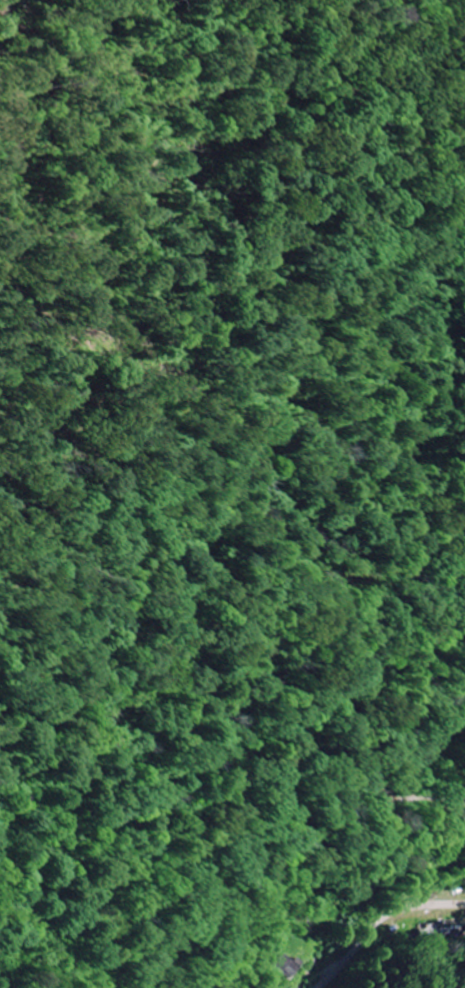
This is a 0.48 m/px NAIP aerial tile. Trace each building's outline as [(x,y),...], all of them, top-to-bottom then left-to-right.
[(288,980),(300,966),(283,953),(272,966),(288,980)]
